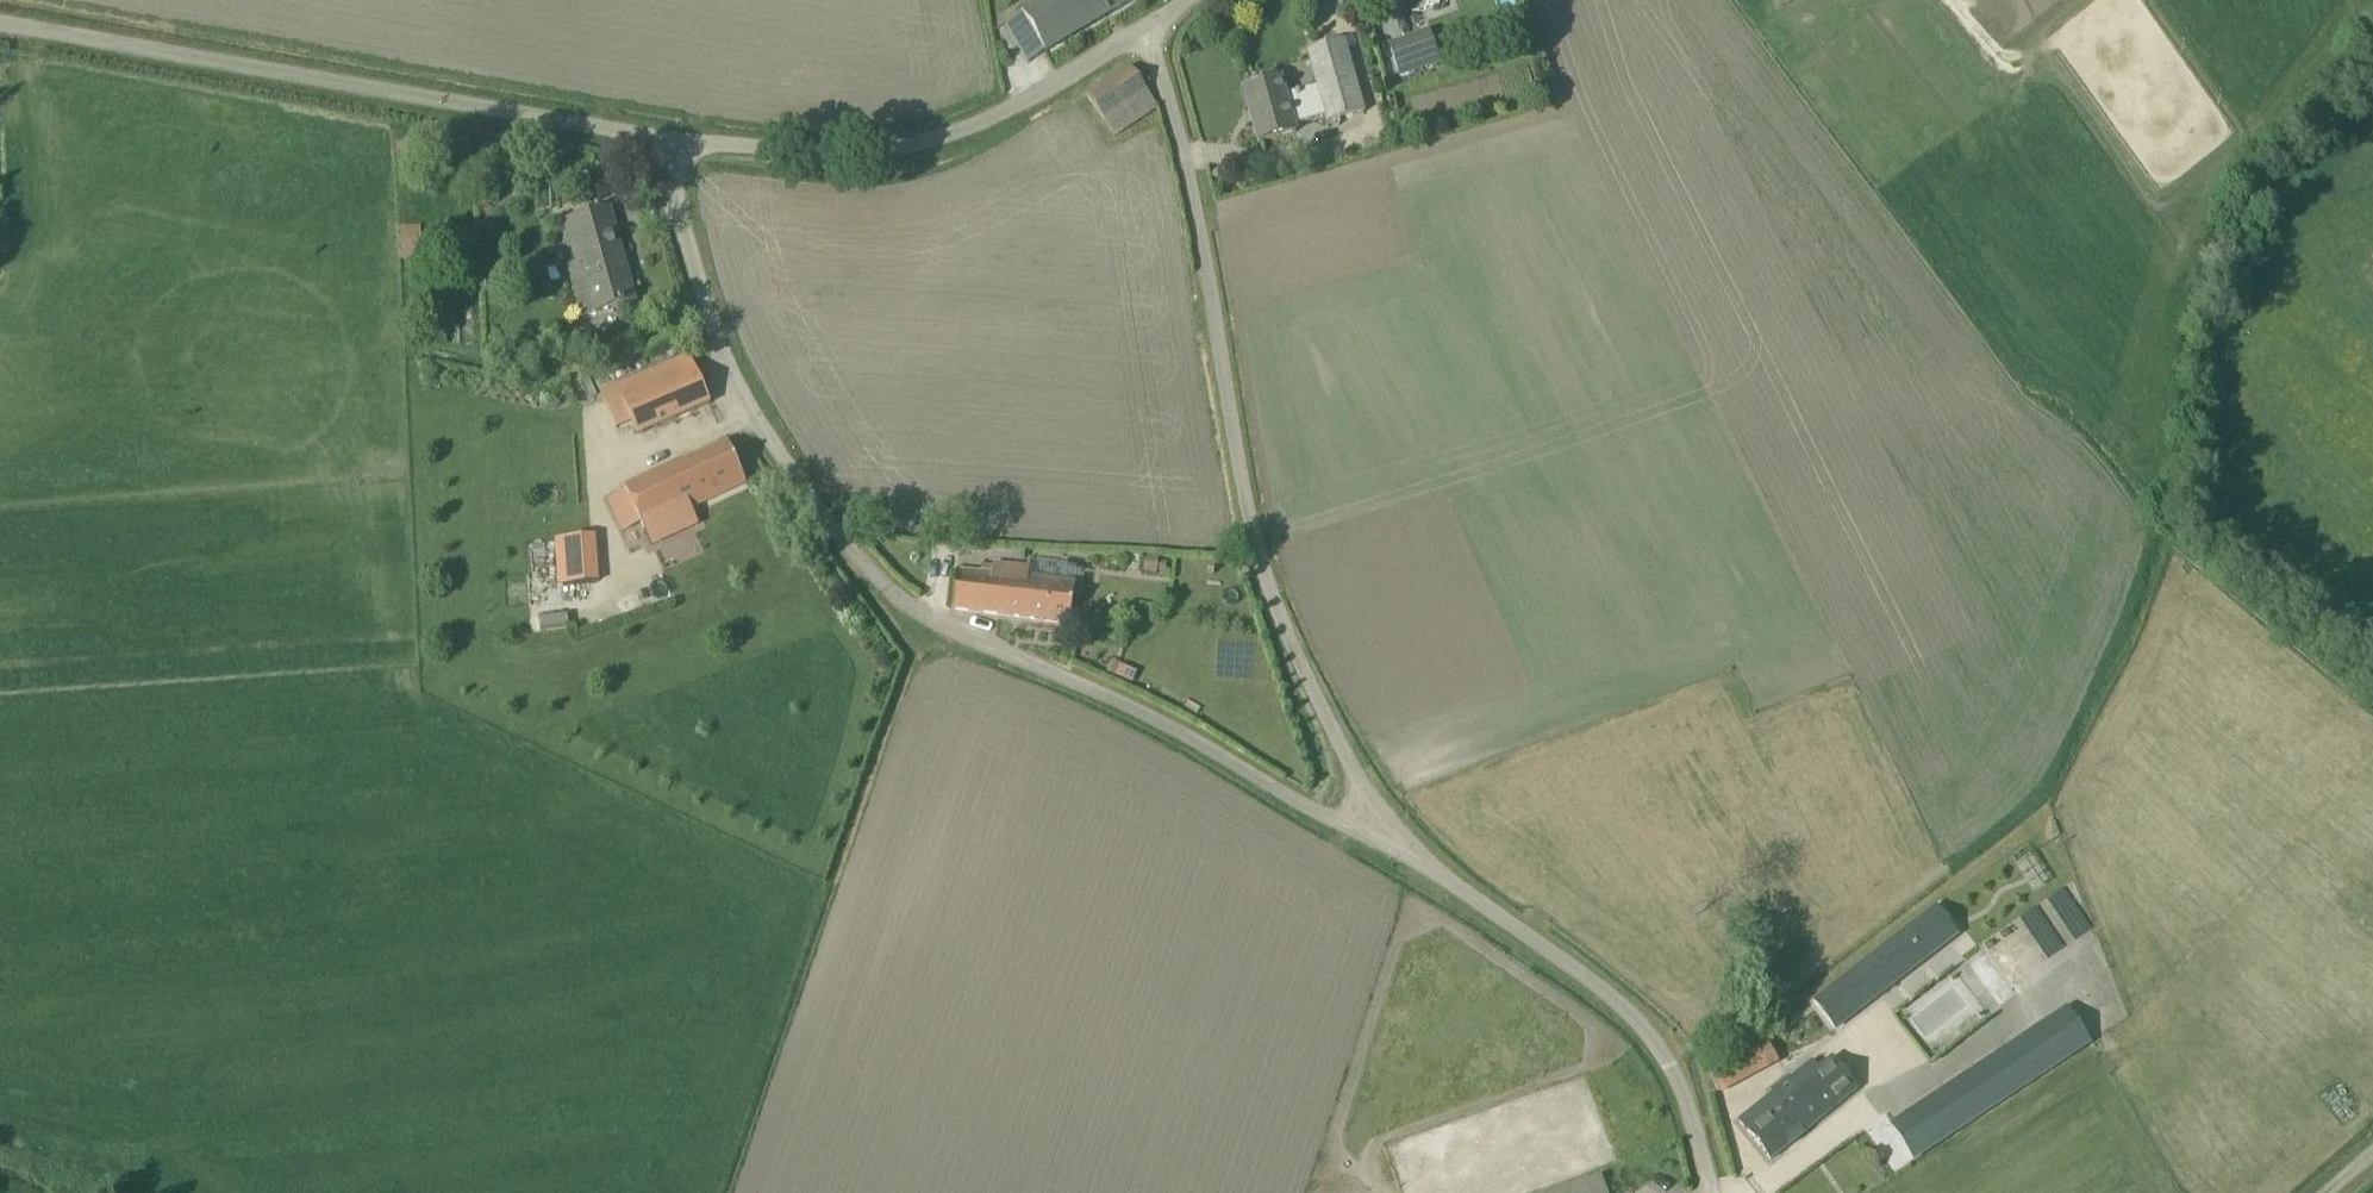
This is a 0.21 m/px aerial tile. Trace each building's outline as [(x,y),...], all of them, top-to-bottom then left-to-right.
[(1005,24),(1014,39),(1031,29),(1045,53),(1133,0),(1044,0),(1021,14),(1005,24)] [(1411,15),(1448,2),(1448,0),(1405,0),(1411,15)] [(1401,77),(1440,62),(1429,33),(1390,48),(1401,77)] [(1327,124),(1364,112),(1344,40),(1307,51),(1317,86),(1285,95),(1281,78),(1256,85),(1256,83),(1252,84),(1253,86),(1243,89),(1258,143),(1298,131),(1295,124),(1325,115),(1327,124)] [(1087,96),(1113,136),(1158,106),(1131,66),(1087,96)] [(575,263),(567,266),(581,317),(634,302),(608,210),(559,223),(565,243),(569,242),(575,263)] [(420,225),(400,226),(402,259),(422,258),(420,225)] [(638,435),(710,403),(689,355),(601,393),(617,429),(632,423),(638,435)] [(746,483),(727,442),(685,462),(684,459),(624,487),(652,545),(700,523),(693,508),(746,483)] [(595,535),(562,538),(566,585),(599,582),(595,535)] [(1076,583),(1028,577),(1029,568),(993,565),(993,566),(981,565),(980,573),(956,571),(951,609),(1070,623),(1076,583)] [(1910,923),(1824,991),(1841,1013),(1927,946),(1912,925),(1910,923)] [(2065,1008),(1887,1128),(1909,1162),(2087,1041),(2065,1008)] [(1808,1064),(1739,1122),(1770,1160),(1856,1090),(1833,1059),(1815,1073),(1808,1064)] [(1555,1192),(1605,1192),(1600,1179),(1555,1192)]
